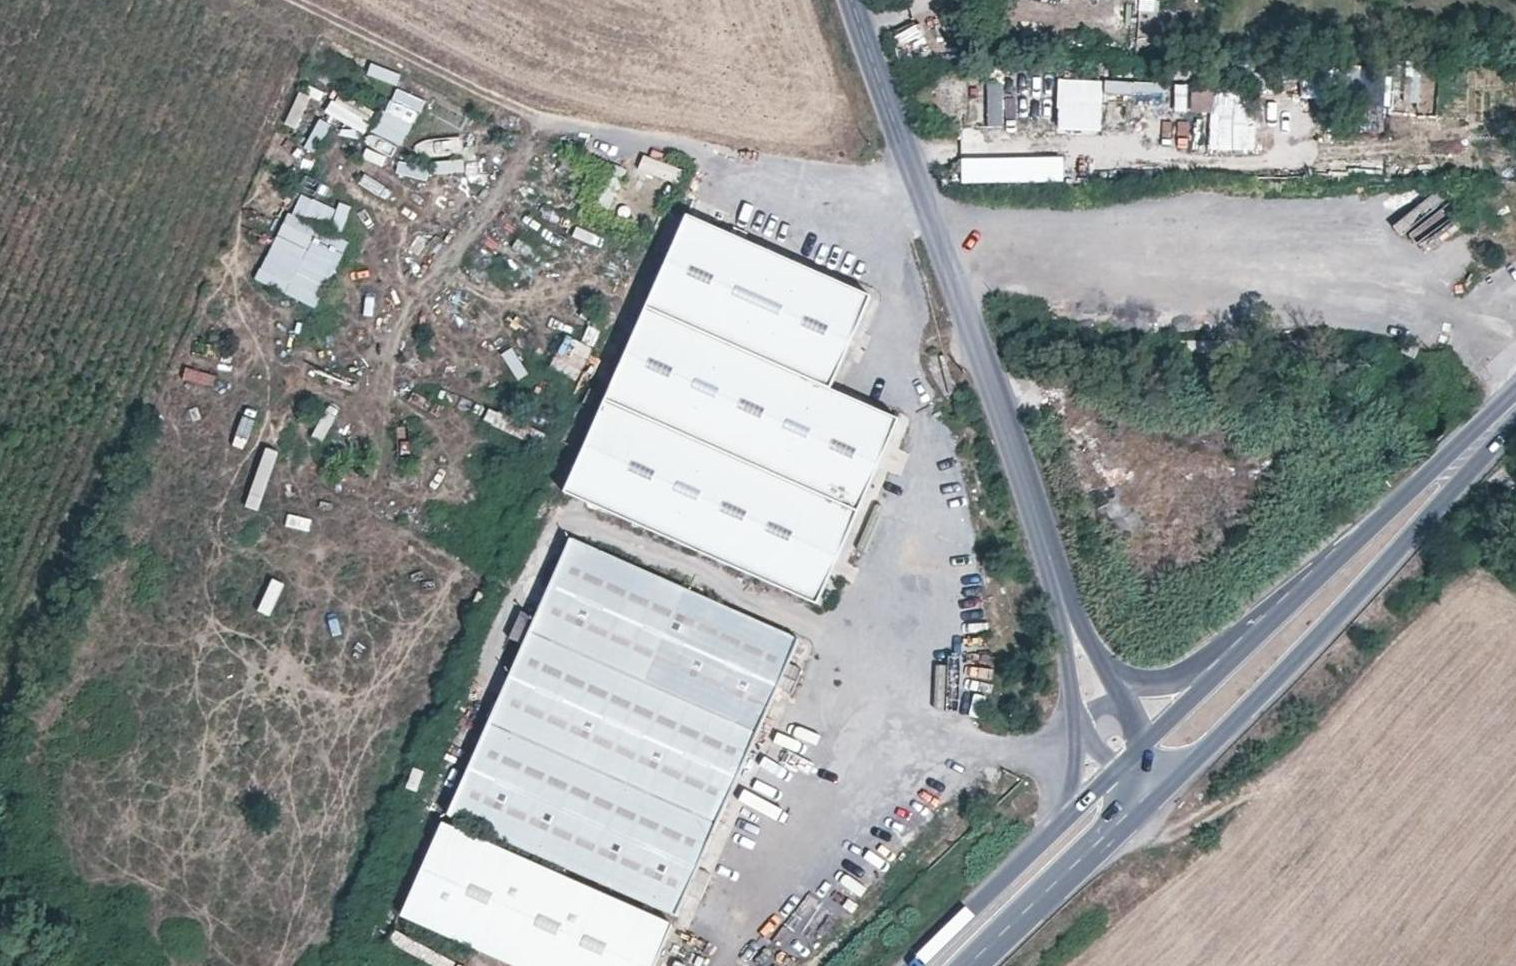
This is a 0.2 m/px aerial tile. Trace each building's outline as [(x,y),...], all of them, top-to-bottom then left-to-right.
[(893,30),(899,61),(926,56),(920,25),(893,30)] [(406,145),(427,87),(395,75),(374,133),(406,145)] [(1055,128),(1102,129),(1103,78),(1056,77),(1055,128)] [(1104,78),(1104,93),(1133,94),(1133,79),(1104,78)] [(985,125),(1002,125),(1002,79),(986,79),(985,125)] [(303,81),(283,122),(298,129),(318,88),(303,81)] [(1209,110),(1208,148),(1253,149),(1254,90),(1191,88),(1191,110),(1209,110)] [(325,112),(363,130),(370,115),(332,97),(325,112)] [(640,154),(636,169),(676,180),(680,165),(640,154)] [(432,173),(463,170),(462,156),(431,160),(432,173)] [(397,160),(395,174),(426,179),(429,166),(397,160)] [(959,178),(988,177),(987,166),(959,167),(959,178)] [(1020,178),(1020,166),(993,166),(993,177),(1020,178)] [(295,187),(255,280),(318,307),(348,239),(340,235),(350,211),(295,187)] [(1400,235),(1446,202),(1436,188),(1390,222),(1400,235)] [(566,491),(819,605),(900,421),(832,390),(873,298),(690,215),(566,491)] [(577,380),(593,347),(565,333),(548,366),(577,380)] [(1416,359),(1420,349),(1406,344),(1402,354),(1416,359)] [(501,353),(518,379),(529,372),(511,346),(501,353)] [(181,378),(211,382),(213,370),(183,366),(181,378)] [(207,396),(207,383),(174,381),(173,394),(207,396)] [(273,466),(294,407),(281,402),(260,462),(273,466)] [(324,403),(311,435),(324,440),(337,408),(324,403)] [(801,641),(571,539),(552,582),(536,618),(521,611),(510,638),(525,645),(449,815),(677,917),(687,894),(699,868),(780,688),(790,664),(801,641)] [(268,576),(256,609),(271,615),(283,581),(268,576)] [(791,693),(802,669),(790,664),(780,688),(791,693)] [(444,824),(443,824),(402,915),(517,965),(656,965),(673,927),(444,824)] [(701,900),(712,874),(699,868),(687,894),(701,900)]
